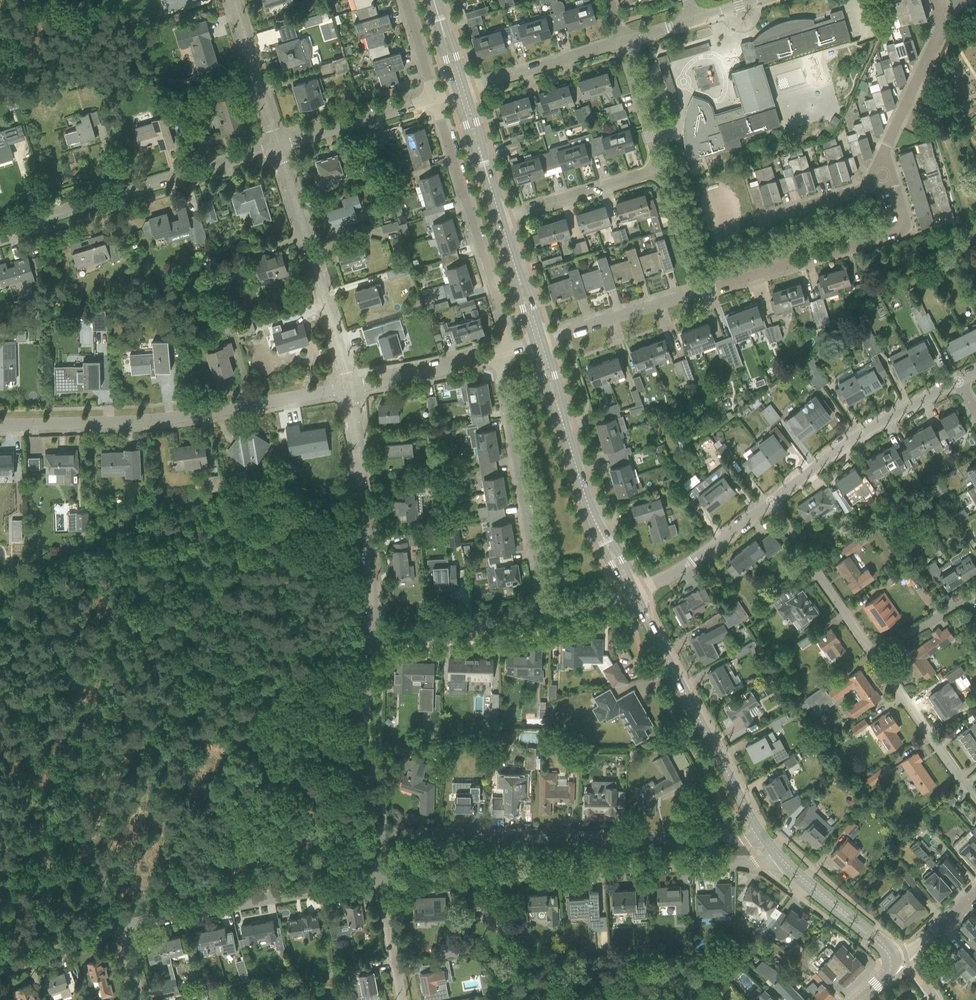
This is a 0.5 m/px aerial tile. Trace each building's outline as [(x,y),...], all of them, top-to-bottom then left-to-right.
[(169,10),(166,11),(166,12),(197,2),(197,0),(165,0),(169,10)] [(356,9),(374,4),(373,0),(353,0),(356,9)] [(505,0),(498,0),(500,10),(507,8),(505,0)] [(554,12),(558,29),(567,27),(569,30),(582,26),(577,8),(570,10),(569,8),(564,9),(563,3),(562,2),(560,1),(558,1),(557,1),(557,0),(550,0),(554,12)] [(577,8),(582,26),(596,21),(589,0),(581,0),(583,6),(577,8)] [(894,5),(896,13),(887,16),(888,19),(923,8),(920,0),(910,0),(894,5)] [(954,10),(953,10),(953,11),(975,4),(975,0),(951,0),(954,10)] [(374,4),(356,9),(360,21),(354,23),(356,31),(390,20),(388,13),(378,16),(374,4)] [(485,7),(475,10),(465,13),(467,20),(480,15),(487,13),(485,7)] [(923,8),(888,19),(889,21),(898,19),(900,26),(900,27),(907,25),(928,19),(927,18),(926,19),(923,8)] [(761,63),(762,63),(848,36),(843,21),(844,20),(841,10),(830,14),(831,18),(814,24),(813,20),(813,19),(804,18),(794,19),(785,21),(775,24),(767,28),(759,34),(752,41),(749,42),(749,41),(740,44),(747,67),(731,72),(734,80),(735,80),(737,84),(732,85),(736,97),(740,96),(743,106),(713,115),(711,108),(709,105),(707,102),(703,100),(692,96),(693,95),(692,95),(688,104),(685,113),(683,123),(683,133),(684,143),(686,152),(689,162),(690,162),(689,160),(740,144),(738,137),(779,125),(775,109),(774,109),(775,109),(773,103),(774,103),(774,102),(761,63)] [(558,29),(554,12),(538,17),(539,19),(532,21),(537,39),(550,35),(549,32),(558,29)] [(320,14),(302,19),(304,27),(322,22),(320,14)] [(482,22),(480,15),(467,20),(469,26),(482,22)] [(392,28),(390,20),(356,31),(358,37),(365,35),(369,48),(386,43),(383,31),(392,28)] [(205,21),(176,30),(182,48),(190,45),(194,44),(197,52),(192,54),(197,70),(217,64),(209,38),(210,37),(205,21)] [(524,21),(508,26),(513,43),(523,40),(524,43),(537,39),(532,21),(525,23),(524,21)] [(292,22),(278,27),(282,39),(296,35),(292,22)] [(900,27),(900,26),(898,27),(903,41),(894,44),(895,49),(898,58),(899,58),(907,56),(908,60),(917,58),(907,25),(900,27)] [(487,35),(480,37),(476,26),(470,28),(479,57),(492,53),(487,35)] [(513,43),(508,26),(493,31),(493,33),(487,35),(492,53),(505,49),(504,45),(513,43)] [(297,41),(278,46),(280,54),(281,54),(282,58),(281,58),(284,66),(292,63),(295,70),(312,65),(310,58),(310,57),(310,56),(310,54),(310,53),(310,52),(309,51),(309,49),(309,48),(309,47),(308,46),(308,45),(307,44),(307,43),(306,42),(306,41),(305,40),(304,38),(302,39),(301,40),(299,41),(297,41)] [(667,55),(669,62),(710,49),(708,42),(667,55)] [(386,43),(369,48),(375,68),(402,59),(400,52),(390,55),(386,43)] [(344,56),(351,54),(349,47),(342,49),(344,56)] [(895,49),(887,51),(891,66),(882,68),(884,73),(887,83),(896,80),(897,85),(906,82),(899,58),(898,58),(895,49)] [(669,62),(667,55),(657,58),(660,68),(668,66),(667,66),(669,62)] [(332,61),(336,73),(350,69),(346,57),(332,61)] [(404,67),(402,59),(375,68),(377,74),(378,74),(382,87),(398,82),(394,70),(404,67)] [(680,107),(668,66),(660,68),(672,109),(680,107)] [(95,73),(88,75),(91,86),(98,84),(95,73)] [(607,73),(593,77),(597,92),(604,90),(610,98),(620,95),(616,82),(610,83),(607,73)] [(884,73),(876,76),(880,90),(871,93),(872,98),(873,97),(876,107),(884,104),(886,109),(894,106),(887,83),(884,73)] [(597,92),(593,77),(579,81),(584,100),(590,98),(590,94),(597,92)] [(298,91),(295,91),(300,109),(313,105),(319,103),(316,94),(324,92),(321,83),(318,84),(316,79),(296,85),(298,91)] [(865,92),(867,86),(866,83),(861,80),(857,88),(865,92)] [(573,104),(570,94),(567,85),(553,89),(558,104),(566,102),(567,106),(573,104)] [(541,101),(536,103),(540,118),(560,112),(558,104),(553,89),(539,93),(541,101)] [(6,100),(10,110),(19,107),(16,97),(6,100)] [(233,97),(217,101),(218,102),(225,122),(229,135),(228,135),(228,136),(243,131),(242,131),(232,98),(233,97)] [(533,116),(530,106),(527,97),(514,101),(520,120),(533,116)] [(873,97),(872,98),(864,100),(869,114),(859,117),(861,122),(864,132),(864,131),(873,129),(874,133),(883,131),(876,107),(873,97)] [(520,120),(514,101),(500,105),(506,124),(520,120)] [(621,103),(611,106),(602,109),(604,116),(609,114),(609,113),(618,111),(623,109),(621,103)] [(587,107),(580,109),(584,122),(591,120),(587,107)] [(584,122),(580,109),(574,111),(578,124),(584,122)] [(96,137),(93,128),(92,126),(100,123),(96,111),(80,116),(82,123),(75,125),(77,130),(64,134),(68,144),(80,140),(81,142),(96,137)] [(834,115),(830,122),(836,126),(840,119),(834,115)] [(137,132),(136,132),(140,148),(159,142),(161,148),(173,145),(168,130),(166,130),(165,125),(170,123),(168,116),(153,120),(153,122),(136,127),(137,132)] [(545,134),(540,119),(534,121),(539,135),(545,134)] [(853,124),(855,133),(846,136),(852,156),(853,156),(862,153),(863,158),(872,155),(864,131),(864,132),(861,122),(853,124)] [(622,132),(615,134),(621,151),(633,147),(634,148),(634,147),(627,123),(620,125),(622,132)] [(409,147),(427,141),(423,128),(419,129),(418,124),(401,129),(405,141),(407,140),(409,147)] [(3,159),(2,159),(11,156),(11,157),(12,157),(11,155),(10,153),(11,153),(8,146),(10,145),(9,144),(8,145),(7,141),(8,141),(19,138),(15,126),(0,131),(0,160),(3,159)] [(207,141),(205,132),(203,127),(192,130),(196,145),(207,141)] [(387,142),(386,140),(383,130),(371,134),(374,146),(387,142)] [(523,133),(519,134),(510,137),(512,143),(512,144),(518,142),(525,140),(523,133)] [(591,133),(568,140),(569,143),(570,147),(576,165),(576,164),(588,161),(589,161),(587,155),(591,154),(592,156),(597,155),(592,138),(591,133)] [(608,134),(592,138),(597,155),(597,152),(606,150),(607,156),(608,155),(620,151),(620,152),(621,151),(615,134),(609,136),(608,134)] [(899,150),(900,153),(898,154),(902,166),(934,156),(932,150),(933,150),(930,140),(917,144),(919,153),(912,155),(910,146),(899,150)] [(409,154),(414,169),(430,164),(427,156),(431,155),(427,141),(409,147),(411,153),(409,154)] [(831,147),(829,141),(822,143),(824,149),(831,147)] [(512,144),(512,143),(506,145),(508,152),(520,148),(518,142),(512,144)] [(549,151),(547,152),(552,168),(551,166),(560,163),(562,169),(563,169),(563,168),(575,165),(576,165),(570,147),(569,143),(549,149),(549,151)] [(837,145),(831,147),(841,180),(850,178),(848,173),(857,170),(853,156),(852,156),(844,159),(839,144),(837,145)] [(831,147),(824,149),(823,149),(827,164),(818,166),(823,181),(831,178),(833,183),(841,180),(831,147)] [(532,159),(525,161),(531,179),(531,178),(543,174),(543,175),(544,175),(542,169),(551,166),(552,168),(547,152),(531,157),(532,159)] [(320,174),(315,176),(318,184),(336,179),(342,177),(340,172),(341,171),(336,155),(316,161),(320,174)] [(823,181),(818,166),(809,169),(805,155),(797,157),(807,191),(815,188),(814,183),(823,181)] [(934,156),(902,166),(905,178),(918,174),(916,168),(923,166),(925,172),(938,168),(936,161),(934,156)] [(516,157),(510,159),(517,183),(518,183),(517,182),(530,178),(530,179),(531,179),(525,161),(518,163),(516,157)] [(807,191),(797,157),(788,160),(793,174),(784,177),(788,191),(797,189),(798,193),(807,191)] [(421,185),(423,192),(441,186),(437,173),(433,174),(430,164),(414,169),(412,170),(414,176),(415,175),(419,186),(421,185)] [(771,165),(762,168),(772,201),(781,199),(779,194),(788,191),(784,177),(775,180),(771,165)] [(772,201),(762,168),(754,170),(758,185),(749,187),(751,192),(753,202),(763,199),(764,204),(772,201)] [(918,174),(905,178),(909,190),(941,180),(940,176),(941,176),(938,168),(925,172),(927,178),(920,180),(918,174)] [(943,185),(941,180),(909,190),(913,202),(926,198),(924,192),(931,190),(933,196),(946,192),(943,185)] [(253,224),(260,222),(270,219),(260,185),(231,194),(236,211),(248,207),(253,224)] [(426,209),(423,210),(425,216),(444,210),(441,201),(445,200),(441,186),(423,192),(425,198),(423,199),(426,209)] [(926,198),(913,202),(916,214),(949,205),(947,200),(948,200),(946,192),(933,196),(934,202),(927,205),(926,198)] [(650,215),(651,217),(657,216),(653,203),(652,204),(651,200),(652,199),(650,193),(630,199),(634,214),(641,212),(642,214),(646,217),(650,215)] [(327,210),(327,211),(329,218),(328,218),(328,219),(330,218),(334,231),(332,231),(332,232),(345,228),(344,228),(342,224),(343,224),(343,223),(356,219),(356,220),(357,220),(357,219),(353,208),(359,206),(358,206),(359,205),(360,205),(357,195),(342,199),(344,206),(328,211),(327,210)] [(634,214),(630,199),(616,203),(622,222),(628,221),(626,216),(634,214)] [(216,219),(213,210),(210,200),(202,203),(208,222),(216,219)] [(392,203),(394,210),(401,208),(399,201),(392,203)] [(949,205),(916,214),(920,227),(922,226),(923,230),(934,226),(932,218),(939,216),(941,224),(954,220),(951,211),(949,205)] [(610,226),(607,216),(604,207),(590,211),(595,226),(602,224),(605,227),(610,226)] [(444,210),(425,216),(426,222),(428,222),(430,221),(433,231),(435,230),(437,237),(455,232),(451,218),(447,219),(444,210)] [(595,226),(590,211),(577,215),(583,234),(588,233),(588,228),(595,226)] [(145,221),(142,227),(145,235),(154,232),(156,239),(191,228),(196,245),(209,241),(201,215),(188,219),(188,217),(169,223),(166,214),(149,219),(150,220),(145,221)] [(651,219),(655,233),(661,231),(657,218),(651,219)] [(570,238),(568,228),(565,219),(551,223),(556,238),(564,236),(565,240),(570,238)] [(382,234),(399,229),(397,221),(380,226),(382,234)] [(556,238),(551,223),(537,227),(539,234),(533,236),(537,248),(557,242),(556,238)] [(624,228),(618,230),(622,243),(628,241),(624,228)] [(622,243),(618,230),(612,232),(616,245),(622,243)] [(437,244),(442,260),(458,255),(455,246),(459,245),(455,232),(437,237),(439,244),(437,244)] [(120,259),(119,254),(116,244),(106,247),(103,234),(70,244),(77,267),(109,257),(110,262),(120,259)] [(657,251),(638,257),(642,272),(662,266),(663,270),(672,267),(663,238),(654,240),(657,251)] [(584,240),(578,242),(582,255),(588,253),(584,240)] [(582,255),(578,242),(572,244),(576,257),(582,255)] [(361,243),(348,247),(338,250),(343,266),(366,259),(361,243)] [(628,259),(608,265),(613,281),(633,275),(634,278),(643,276),(642,272),(638,257),(634,246),(625,249),(628,259)] [(236,265),(247,262),(243,249),(232,252),(236,265)] [(281,255),(271,258),(266,260),(264,255),(254,258),(260,278),(277,273),(278,276),(287,274),(281,255)] [(449,276),(451,282),(468,277),(464,263),(461,264),(458,255),(442,260),(446,276),(449,276)] [(561,255),(541,261),(543,267),(563,261),(561,255)] [(599,268),(580,274),(584,290),(604,284),(605,287),(614,285),(613,281),(608,265),(605,255),(596,258),(599,268)] [(21,278),(23,278),(25,286),(31,284),(33,292),(32,287),(36,285),(27,257),(15,261),(16,266),(7,268),(5,263),(0,264),(0,281),(1,281),(2,284),(21,278)] [(389,279),(403,275),(401,267),(386,271),(389,279)] [(569,278),(558,282),(548,285),(553,299),(573,293),(574,297),(585,293),(584,290),(580,274),(577,267),(566,270),(569,278)] [(832,272),(831,272),(836,287),(843,285),(845,291),(851,289),(849,283),(845,268),(844,268),(844,269),(832,272)] [(817,283),(816,283),(821,298),(838,293),(836,287),(831,272),(831,273),(819,276),(818,276),(820,283),(817,284),(817,283)] [(468,277),(451,282),(453,289),(446,291),(448,298),(472,290),(468,277)] [(215,278),(204,281),(206,289),(217,286),(215,278)] [(862,282),(856,284),(862,302),(867,297),(862,282)] [(380,284),(355,292),(359,307),(369,304),(371,309),(382,306),(380,300),(378,293),(382,292),(380,284)] [(810,304),(808,299),(806,290),(801,291),(799,284),(786,288),(791,304),(798,302),(799,307),(810,304)] [(791,304),(786,288),(772,292),(774,299),(770,301),(774,314),(784,311),(785,313),(793,311),(791,304)] [(973,298),(968,301),(975,315),(975,303),(973,298)] [(447,300),(432,305),(434,311),(448,307),(449,307),(447,300)] [(473,300),(463,303),(460,304),(462,310),(475,306),(473,300)] [(766,325),(761,313),(760,314),(756,305),(755,306),(755,304),(745,307),(745,309),(741,311),(749,331),(766,325)] [(917,304),(910,308),(923,334),(924,333),(930,330),(919,310),(917,304)] [(825,307),(818,309),(823,323),(828,322),(829,321),(825,307)] [(924,308),(919,310),(930,330),(935,328),(928,313),(927,314),(924,308)] [(823,323),(818,309),(812,311),(816,326),(823,324),(823,323)] [(106,328),(105,310),(95,312),(95,329),(106,328)] [(484,333),(476,310),(471,312),(473,319),(465,321),(470,337),(484,333)] [(737,312),(735,313),(734,311),(724,315),(732,337),(733,340),(749,334),(749,331),(741,311),(740,311),(739,310),(736,311),(737,312)] [(236,330),(236,327),(233,318),(223,321),(226,333),(236,330)] [(374,333),(364,336),(367,344),(379,340),(384,356),(383,356),(384,357),(402,351),(401,351),(398,339),(405,337),(399,319),(372,327),(374,333)] [(445,322),(439,324),(443,336),(449,334),(449,333),(451,333),(454,344),(462,342),(461,340),(470,337),(465,321),(465,319),(460,321),(461,323),(452,326),(447,328),(445,322)] [(236,327),(236,330),(238,337),(255,332),(252,322),(236,327)] [(715,345),(711,333),(707,323),(694,328),(702,350),(715,345)] [(962,335),(970,350),(975,347),(975,323),(973,325),(975,329),(962,335)] [(302,324),(293,327),(281,331),(279,324),(272,327),(279,352),(308,343),(302,324)] [(772,326),(775,341),(783,338),(778,324),(772,326)] [(775,341),(772,326),(765,328),(769,344),(776,342),(775,341)] [(702,350),(694,328),(681,333),(689,355),(702,350)] [(15,380),(15,341),(26,341),(26,330),(5,330),(6,341),(0,341),(0,380),(15,380)] [(881,351),(874,337),(870,330),(864,333),(876,354),(881,351)] [(876,354),(864,333),(859,336),(870,357),(876,354)] [(962,335),(950,341),(948,337),(942,340),(944,344),(947,343),(954,358),(970,350),(962,335)] [(732,337),(725,340),(734,363),(735,367),(743,364),(733,340),(732,337)] [(926,338),(922,340),(905,349),(916,370),(933,361),(931,358),(935,356),(930,346),(926,348),(925,345),(928,343),(926,338)] [(142,354),(130,355),(131,373),(131,374),(151,372),(151,371),(155,370),(155,372),(170,371),(168,340),(152,342),(153,356),(142,357),(142,354)] [(664,340),(647,346),(654,363),(670,357),(664,340)] [(734,363),(725,340),(719,342),(720,345),(721,345),(728,365),(734,363)] [(233,373),(230,363),(227,355),(234,354),(230,343),(223,345),(224,347),(216,350),(217,353),(207,356),(213,377),(223,374),(224,376),(233,373)] [(654,363),(647,346),(631,352),(637,369),(654,363)] [(916,370),(905,349),(890,357),(895,367),(893,368),(896,376),(899,374),(901,378),(916,370)] [(819,368),(818,369),(813,361),(816,360),(812,354),(805,359),(812,368),(816,374),(823,385),(828,381),(819,368)] [(624,376),(621,366),(617,357),(602,363),(609,381),(624,376)] [(679,360),(684,373),(687,381),(694,379),(686,358),(679,360)] [(100,388),(99,361),(99,360),(83,361),(83,368),(66,369),(66,366),(54,367),(55,386),(66,386),(66,391),(79,391),(79,386),(84,385),(84,388),(92,388),(92,390),(93,390),(93,388),(100,388)] [(684,373),(679,360),(673,363),(678,376),(684,373)] [(874,362),(864,367),(853,373),(864,393),(880,384),(879,382),(881,381),(882,379),(881,379),(882,376),(880,373),(884,370),(884,371),(885,370),(879,360),(874,363),(874,362)] [(609,381),(602,363),(587,368),(594,387),(601,384),(602,388),(607,393),(613,391),(609,381)] [(775,373),(780,378),(786,373),(781,368),(775,373)] [(812,368),(807,372),(811,378),(810,378),(817,389),(823,385),(816,374),(812,368)] [(837,382),(840,387),(836,390),(841,399),(845,397),(848,402),(864,393),(853,373),(837,382)] [(637,388),(637,391),(644,389),(639,375),(633,377),(637,388)] [(469,378),(458,381),(459,387),(461,387),(464,401),(470,400),(488,396),(486,383),(472,385),(468,386),(467,379),(469,379),(469,378)] [(459,387),(458,381),(444,383),(445,390),(459,387)] [(642,403),(637,391),(637,388),(631,391),(636,405),(642,403)] [(436,409),(436,406),(435,396),(427,396),(428,409),(436,409)] [(488,396),(470,400),(471,407),(469,407),(472,423),(486,421),(485,411),(491,410),(488,396)] [(816,427),(830,416),(827,413),(831,410),(823,400),(821,402),(816,396),(812,399),(810,399),(807,402),(806,404),(801,408),(805,414),(816,427)] [(386,404),(379,405),(380,415),(386,415),(387,420),(398,419),(397,403),(398,403),(398,399),(385,400),(386,404)] [(617,403),(614,404),(605,408),(607,414),(620,410),(617,403)] [(644,410),(642,403),(636,405),(628,408),(631,414),(644,410)] [(781,418),(774,408),(771,404),(766,408),(776,421),(781,418)] [(766,408),(765,408),(760,411),(771,425),(776,421),(766,408)] [(805,414),(801,408),(800,408),(786,419),(795,431),(801,438),(816,427),(805,414)] [(730,411),(725,413),(728,420),(734,415),(731,414),(730,411)] [(944,426),(939,429),(940,430),(948,445),(950,448),(956,444),(954,441),(953,440),(966,432),(963,428),(954,411),(941,419),(944,426)] [(620,416),(606,421),(596,424),(600,437),(617,432),(615,425),(622,423),(620,416)] [(488,430),(486,421),(472,423),(475,439),(477,439),(478,446),(496,443),(494,429),(488,430)] [(287,426),(286,427),(291,453),(301,451),(310,449),(311,456),(328,453),(327,447),(324,428),(323,428),(304,432),(304,431),(303,431),(304,433),(300,434),(298,425),(297,425),(287,427),(287,426)] [(930,425),(917,432),(927,449),(934,445),(938,451),(943,448),(945,451),(950,448),(948,445),(940,430),(939,429),(934,432),(930,425)] [(426,431),(427,442),(443,440),(442,429),(426,431)] [(701,430),(693,436),(694,438),(697,441),(705,435),(701,430)] [(257,460),(263,452),(269,444),(252,432),(249,437),(248,436),(246,439),(240,435),(228,451),(244,462),(248,456),(251,456),(257,460)] [(620,439),(617,432),(600,437),(604,451),(608,449),(611,459),(627,454),(626,453),(631,452),(629,447),(625,448),(622,438),(620,439)] [(908,446),(902,449),(903,450),(911,465),(917,462),(917,461),(916,459),(922,456),(921,452),(927,449),(917,432),(904,439),(908,446)] [(785,451),(775,437),(772,434),(763,440),(761,437),(755,441),(756,442),(771,462),(785,451)] [(726,460),(733,455),(724,442),(722,444),(716,448),(726,460)] [(754,454),(741,464),(745,468),(746,467),(749,471),(753,468),(756,473),(771,462),(756,442),(749,447),(754,454)] [(412,443),(394,444),(384,445),(385,456),(383,456),(384,467),(388,467),(389,468),(391,468),(392,470),(405,469),(403,455),(413,454),(412,443)] [(496,443),(478,446),(479,453),(477,454),(480,470),(494,467),(493,458),(499,457),(496,443)] [(893,445),(880,452),(890,469),(893,475),(911,465),(903,450),(902,449),(897,452),(893,445)] [(207,467),(206,456),(204,446),(184,449),(183,447),(173,449),(176,468),(192,466),(192,469),(207,467)] [(65,454),(45,455),(45,463),(50,463),(50,472),(57,472),(57,481),(64,481),(77,481),(76,451),(65,451),(65,454)] [(101,468),(97,468),(97,475),(102,475),(102,476),(103,476),(103,473),(117,472),(117,475),(138,474),(137,451),(101,453),(101,468)] [(871,466),(865,470),(870,478),(874,485),(875,485),(880,493),(881,492),(885,490),(879,480),(884,476),(883,473),(890,469),(880,452),(867,459),(871,466)] [(13,463),(13,453),(0,453),(0,475),(13,474),(13,463)] [(627,454),(611,459),(614,468),(610,469),(614,482),(631,477),(629,471),(632,470),(627,454)] [(40,456),(27,456),(27,469),(40,468),(40,456)] [(959,467),(957,468),(963,479),(969,476),(975,486),(975,485),(975,464),(971,467),(968,461),(959,467)] [(712,473),(704,479),(721,500),(734,490),(726,480),(730,477),(731,478),(732,477),(725,470),(722,465),(712,473)] [(494,467),(480,470),(482,486),(485,486),(486,493),(504,489),(502,476),(496,477),(494,467)] [(838,487),(831,491),(838,502),(844,513),(849,509),(845,503),(851,498),(848,493),(855,488),(859,493),(860,493),(864,498),(872,493),(854,467),(834,481),(838,487)] [(219,475),(208,477),(211,491),(222,489),(219,475)] [(675,476),(662,481),(664,488),(665,488),(678,483),(675,476)] [(634,484),(631,477),(614,482),(618,496),(642,488),(640,482),(634,484)] [(933,482),(932,482),(934,486),(942,481),(940,478),(936,480),(933,482)] [(704,479),(687,492),(697,505),(697,504),(696,503),(701,500),(709,510),(721,500),(704,479)] [(438,480),(424,481),(425,494),(439,493),(438,480)] [(821,490),(797,507),(806,521),(817,513),(820,517),(830,510),(827,506),(831,504),(832,506),(838,502),(831,491),(829,487),(822,492),(821,490)] [(486,506),(477,507),(477,508),(479,518),(488,516),(502,514),(501,504),(507,503),(504,489),(486,493),(487,500),(485,500),(486,506)] [(414,492),(412,492),(402,493),(403,499),(392,500),(393,513),(398,513),(398,521),(411,520),(411,517),(416,517),(415,508),(418,508),(417,498),(414,498),(414,492)] [(881,492),(880,493),(876,496),(883,506),(888,502),(881,492)] [(659,499),(642,505),(632,507),(636,520),(647,517),(654,541),(669,536),(677,533),(674,524),(666,526),(662,512),(663,512),(659,499)] [(76,512),(77,529),(89,528),(88,511),(76,512)] [(490,531),(486,532),(488,540),(494,539),(512,536),(510,522),(504,523),(502,514),(488,516),(490,531)] [(21,519),(11,520),(11,540),(22,540),(21,519)] [(853,527),(845,532),(850,540),(858,535),(853,527)] [(453,538),(454,546),(461,545),(459,529),(448,531),(449,539),(453,538)] [(408,532),(409,544),(420,543),(419,531),(408,532)] [(755,540),(744,549),(753,560),(764,552),(768,557),(781,546),(771,533),(758,543),(755,540)] [(847,555),(867,541),(862,535),(842,549),(847,555)] [(488,550),(488,552),(489,557),(509,554),(509,551),(515,550),(512,536),(494,539),(496,547),(491,548),(489,549),(488,550)] [(972,548),(967,541),(967,542),(967,541),(970,546),(964,549),(962,548),(960,551),(958,553),(955,554),(952,556),(950,558),(949,559),(954,566),(962,579),(975,570),(975,567),(973,562),(975,560),(975,555),(972,548)] [(407,543),(402,543),(393,544),(393,551),(393,559),(391,559),(392,568),(394,568),(395,576),(397,576),(398,579),(406,578),(406,580),(414,579),(413,572),(410,572),(409,566),(407,566),(407,554),(407,543)] [(733,564),(727,569),(732,575),(733,577),(735,579),(745,571),(743,568),(753,560),(744,549),(730,560),(733,564)] [(489,557),(487,557),(489,569),(487,569),(490,585),(498,584),(498,585),(499,585),(499,584),(512,582),(516,582),(516,581),(520,580),(517,564),(511,565),(509,554),(489,557)] [(849,557),(838,564),(836,566),(842,574),(843,573),(850,581),(848,583),(854,591),(873,577),(867,569),(861,574),(849,557)] [(429,573),(433,573),(434,585),(448,584),(448,589),(447,589),(447,590),(457,589),(456,576),(453,576),(453,572),(455,572),(455,565),(447,566),(446,559),(428,560),(429,573)] [(942,574),(938,569),(934,561),(925,566),(936,584),(942,581),(947,589),(962,579),(954,566),(942,574)] [(910,563),(900,570),(908,583),(910,582),(917,576),(918,577),(919,576),(910,563)] [(691,611),(710,601),(708,596),(703,588),(678,601),(679,604),(673,607),(683,626),(696,619),(691,611)] [(781,593),(771,600),(782,616),(786,613),(787,615),(793,611),(797,617),(796,618),(802,627),(813,619),(811,617),(817,613),(816,611),(817,610),(812,602),(811,603),(802,591),(787,601),(781,593)] [(883,593),(864,606),(870,614),(878,626),(881,629),(896,619),(885,602),(888,600),(883,593)] [(722,597),(716,600),(719,607),(725,603),(722,597)] [(737,600),(731,604),(737,613),(744,609),(737,600)] [(731,604),(720,611),(729,623),(733,620),(736,624),(741,620),(737,613),(731,604)] [(699,635),(690,640),(700,658),(701,658),(704,664),(719,656),(711,642),(728,634),(723,625),(704,635),(703,633),(699,635)] [(931,633),(934,637),(915,650),(914,649),(901,659),(906,666),(908,665),(917,677),(923,673),(926,678),(935,672),(925,658),(953,638),(946,628),(941,632),(938,628),(931,633)] [(830,629),(822,635),(816,639),(824,651),(823,651),(830,662),(838,657),(837,655),(844,650),(838,642),(839,641),(830,629)] [(799,643),(802,648),(815,639),(811,634),(799,643)] [(564,644),(564,654),(564,663),(569,663),(569,665),(577,665),(577,663),(581,663),(581,661),(604,662),(607,668),(604,670),(607,674),(607,675),(613,687),(628,683),(622,674),(621,673),(619,669),(616,663),(613,664),(607,655),(602,655),(602,640),(592,639),(592,648),(581,648),(581,644),(564,644)] [(753,641),(748,645),(733,653),(737,660),(752,651),(754,655),(760,652),(753,641)] [(541,655),(541,648),(527,648),(527,652),(526,652),(526,654),(508,654),(508,659),(507,659),(506,668),(507,668),(507,674),(508,674),(508,673),(529,674),(529,676),(531,678),(539,679),(541,678),(541,664),(541,655)] [(449,673),(449,685),(466,686),(467,679),(491,680),(492,659),(473,659),(473,658),(471,658),(471,659),(467,659),(467,658),(465,658),(449,658),(449,668),(449,673)] [(432,711),(433,674),(433,664),(412,663),(412,661),(394,661),(394,691),(408,691),(408,679),(422,680),(421,710),(432,711)] [(715,669),(708,673),(719,694),(729,689),(732,694),(743,688),(736,674),(734,675),(727,662),(715,669)] [(961,667),(947,677),(950,681),(964,672),(961,667)] [(829,693),(830,695),(828,696),(822,688),(805,700),(816,715),(833,703),(831,701),(833,699),(834,700),(849,688),(859,702),(849,709),(854,716),(878,699),(880,697),(875,690),(874,691),(859,670),(847,679),(829,693)] [(949,683),(938,691),(930,696),(937,707),(936,708),(942,718),(963,704),(958,696),(956,697),(952,692),(954,690),(949,683)] [(593,698),(597,703),(598,706),(593,709),(599,721),(605,717),(607,720),(623,711),(633,729),(640,725),(643,729),(651,725),(652,725),(647,716),(648,716),(646,713),(639,702),(635,704),(632,699),(636,697),(633,692),(635,690),(634,690),(616,701),(609,689),(593,698)] [(737,698),(725,706),(728,710),(726,711),(732,720),(739,715),(746,727),(755,723),(755,722),(752,717),(748,710),(756,705),(757,704),(759,703),(754,696),(755,695),(754,693),(753,693),(750,689),(744,693),(746,697),(745,697),(746,699),(740,703),(737,698)] [(794,700),(797,705),(803,701),(799,696),(794,700)] [(889,712),(871,725),(889,751),(901,742),(893,731),(899,727),(889,712)] [(773,726),(788,718),(785,713),(770,721),(773,726)] [(855,734),(868,724),(864,718),(851,728),(855,734)] [(956,737),(972,761),(975,758),(975,724),(975,723),(964,731),(956,737)] [(759,739),(757,737),(750,741),(751,743),(746,746),(754,759),(771,750),(777,761),(787,756),(788,755),(779,739),(776,741),(772,732),(759,739)] [(534,767),(536,748),(527,748),(525,767),(534,767)] [(580,753),(571,753),(571,773),(580,773),(580,759),(580,753)] [(914,754),(908,758),(901,762),(922,793),(935,784),(919,761),(921,760),(917,753),(914,755),(914,754)] [(639,788),(639,795),(638,805),(643,806),(644,806),(644,813),(654,813),(656,797),(676,786),(677,788),(683,784),(666,754),(657,759),(667,779),(655,785),(652,780),(639,788)] [(795,755),(784,762),(788,769),(799,762),(799,761),(800,760),(797,755),(795,756),(795,755)] [(426,764),(422,763),(413,760),(408,776),(404,776),(400,787),(420,794),(420,798),(421,798),(421,812),(432,813),(433,786),(420,782),(426,764)] [(867,778),(871,784),(891,769),(887,764),(867,778)] [(573,803),(573,793),(574,782),(567,782),(567,785),(555,785),(555,783),(557,783),(557,773),(539,773),(539,783),(541,783),(541,791),(540,791),(539,814),(550,815),(550,802),(555,802),(555,801),(567,801),(567,803),(573,803)] [(778,777),(773,780),(764,784),(772,799),(778,795),(782,802),(781,802),(780,803),(784,811),(786,811),(788,815),(803,802),(798,794),(793,796),(786,782),(789,780),(785,773),(778,776),(778,777)] [(517,811),(518,801),(518,796),(526,796),(526,786),(526,776),(505,776),(505,799),(494,799),(494,814),(510,814),(510,811),(517,811)] [(456,792),(456,803),(455,803),(455,808),(456,808),(456,811),(456,810),(470,810),(470,811),(471,811),(471,807),(471,805),(471,799),(479,799),(479,798),(478,798),(478,786),(480,786),(480,785),(475,785),(462,785),(462,782),(454,782),(452,782),(452,792),(456,792)] [(597,791),(597,792),(585,792),(585,811),(592,811),(596,811),(596,810),(602,810),(601,811),(605,811),(605,812),(615,812),(616,807),(616,806),(624,806),(625,791),(624,791),(624,792),(616,792),(616,787),(606,787),(606,792),(601,792),(601,791),(597,791)] [(951,793),(944,800),(943,800),(948,807),(957,799),(951,793)] [(809,806),(801,814),(795,821),(800,826),(802,824),(806,829),(802,833),(816,845),(832,827),(809,806)] [(921,818),(915,823),(923,832),(929,827),(921,818)] [(849,834),(857,825),(853,820),(844,830),(849,834)] [(966,839),(964,836),(963,835),(952,845),(953,846),(973,867),(975,864),(975,837),(973,833),(966,839)] [(831,856),(837,862),(836,863),(840,866),(841,865),(853,876),(864,864),(856,856),(861,850),(847,838),(831,856)] [(908,847),(918,858),(925,852),(915,841),(908,847)] [(935,864),(935,863),(925,853),(921,857),(931,867),(935,864)] [(964,875),(958,868),(945,854),(935,863),(935,864),(943,872),(944,871),(955,883),(964,875)] [(939,875),(938,876),(932,869),(930,872),(926,873),(924,877),(922,879),(928,886),(927,887),(938,899),(942,895),(942,894),(945,891),(946,892),(950,888),(939,875)] [(917,882),(907,870),(901,874),(911,886),(917,882)] [(731,913),(730,894),(730,884),(716,885),(717,894),(696,895),(697,905),(698,915),(714,914),(714,911),(730,910),(731,913)] [(746,894),(743,899),(749,904),(746,908),(755,914),(757,912),(765,917),(756,930),(764,935),(775,919),(781,911),(776,908),(778,904),(776,903),(777,903),(759,890),(758,892),(750,886),(745,893),(746,894)] [(680,887),(657,888),(658,903),(659,903),(675,902),(676,913),(688,912),(687,889),(680,889),(680,887)] [(635,889),(611,890),(612,910),(632,909),(633,918),(646,918),(645,905),(644,905),(644,892),(636,893),(635,889)] [(885,907),(887,909),(903,926),(924,906),(922,905),(925,902),(918,895),(915,897),(908,889),(901,896),(898,893),(895,896),(896,897),(885,907)] [(538,895),(528,895),(528,910),(530,910),(546,909),(547,924),(558,923),(558,919),(560,919),(559,905),(557,905),(556,896),(546,896),(546,891),(537,892),(538,895)] [(599,910),(599,901),(598,891),(589,891),(589,897),(569,898),(569,915),(590,914),(590,919),(593,918),(594,927),(600,927),(599,910)] [(505,894),(502,895),(492,895),(492,899),(467,900),(467,911),(489,910),(489,923),(503,922),(502,902),(505,902),(505,894)] [(439,924),(447,924),(445,898),(414,900),(415,920),(439,919),(439,924)] [(330,929),(332,939),(352,935),(351,932),(351,931),(352,931),(352,930),(353,930),(362,928),(361,924),(364,924),(360,904),(346,906),(347,914),(347,916),(347,917),(349,924),(332,926),(332,927),(331,927),(331,928),(330,928),(330,929)] [(775,919),(764,935),(770,940),(774,934),(777,936),(779,937),(782,937),(784,936),(786,935),(789,930),(797,936),(807,922),(791,910),(787,915),(781,924),(775,919)] [(303,918),(288,921),(289,927),(288,927),(289,929),(291,936),(306,933),(307,938),(314,937),(313,934),(315,934),(314,932),(320,931),(318,915),(311,917),(311,915),(302,916),(303,918)] [(975,917),(971,921),(968,919),(960,926),(969,936),(967,938),(975,947),(975,918),(975,917)] [(524,933),(523,918),(515,919),(515,933),(524,933)] [(274,928),(273,920),(271,921),(247,925),(242,926),(244,942),(249,941),(250,942),(252,941),(257,940),(257,936),(266,935),(267,939),(276,938),(276,935),(282,934),(280,927),(274,928)] [(225,927),(211,930),(215,948),(215,951),(215,953),(223,951),(224,952),(226,952),(226,951),(235,949),(233,937),(232,937),(231,931),(230,931),(225,932),(225,927)] [(215,948),(211,930),(196,933),(200,954),(215,951),(215,948)] [(180,936),(165,940),(170,955),(177,954),(184,952),(180,936)] [(170,955),(165,940),(151,943),(153,952),(147,954),(150,965),(157,963),(156,959),(165,957),(167,962),(171,961),(170,955)] [(440,958),(458,957),(457,942),(439,943),(440,958)] [(797,942),(787,951),(814,972),(817,969),(831,984),(835,988),(842,981),(845,985),(865,967),(855,957),(853,958),(841,946),(835,952),(830,947),(829,948),(827,946),(814,959),(797,942)] [(334,966),(330,947),(324,948),(327,968),(334,966)] [(565,959),(564,947),(554,948),(555,960),(565,959)] [(957,960),(945,972),(952,979),(959,973),(961,974),(960,974),(966,980),(975,971),(975,950),(970,956),(962,947),(954,955),(955,955),(953,957),(957,960)] [(184,952),(177,954),(178,958),(185,956),(187,963),(190,963),(187,953),(185,954),(184,952)] [(722,954),(711,955),(718,965),(725,959),(722,954)] [(718,965),(711,955),(704,960),(712,970),(718,965)] [(88,963),(89,965),(85,966),(84,968),(85,972),(87,973),(90,972),(92,980),(98,978),(102,997),(113,995),(110,985),(107,985),(104,976),(107,976),(105,968),(103,969),(100,960),(88,963)] [(429,971),(420,973),(422,985),(420,985),(422,991),(423,990),(423,992),(425,992),(426,996),(424,996),(424,998),(425,999),(426,999),(432,999),(440,998),(448,996),(445,981),(446,981),(444,970),(450,969),(448,960),(431,964),(432,971),(429,971)] [(754,968),(768,977),(787,998),(791,994),(797,999),(805,999),(795,990),(801,985),(791,979),(788,982),(782,975),(783,975),(762,960),(754,968)] [(187,963),(186,964),(191,984),(200,982),(199,978),(195,961),(190,963),(187,963)] [(243,961),(235,963),(239,976),(241,976),(241,978),(248,976),(243,961)] [(333,967),(335,975),(358,970),(357,962),(333,967)] [(814,972),(811,975),(819,983),(816,985),(813,981),(806,988),(814,993),(820,999),(828,999),(834,995),(827,988),(831,984),(817,969),(814,972)] [(70,970),(64,972),(46,978),(52,995),(61,992),(63,997),(72,994),(71,990),(77,988),(70,970)] [(361,983),(355,984),(358,999),(362,999),(378,997),(377,991),(373,971),(359,974),(361,983)] [(171,977),(160,980),(163,992),(178,988),(175,976),(171,977)] [(206,977),(199,978),(200,982),(202,988),(209,986),(206,977)] [(12,991),(15,999),(20,997),(21,999),(37,999),(37,998),(36,999),(30,984),(17,989),(12,991)] [(190,999),(206,999),(203,988),(193,991),(188,992),(190,999)] [(765,989),(757,997),(760,999),(776,999),(765,989)]
